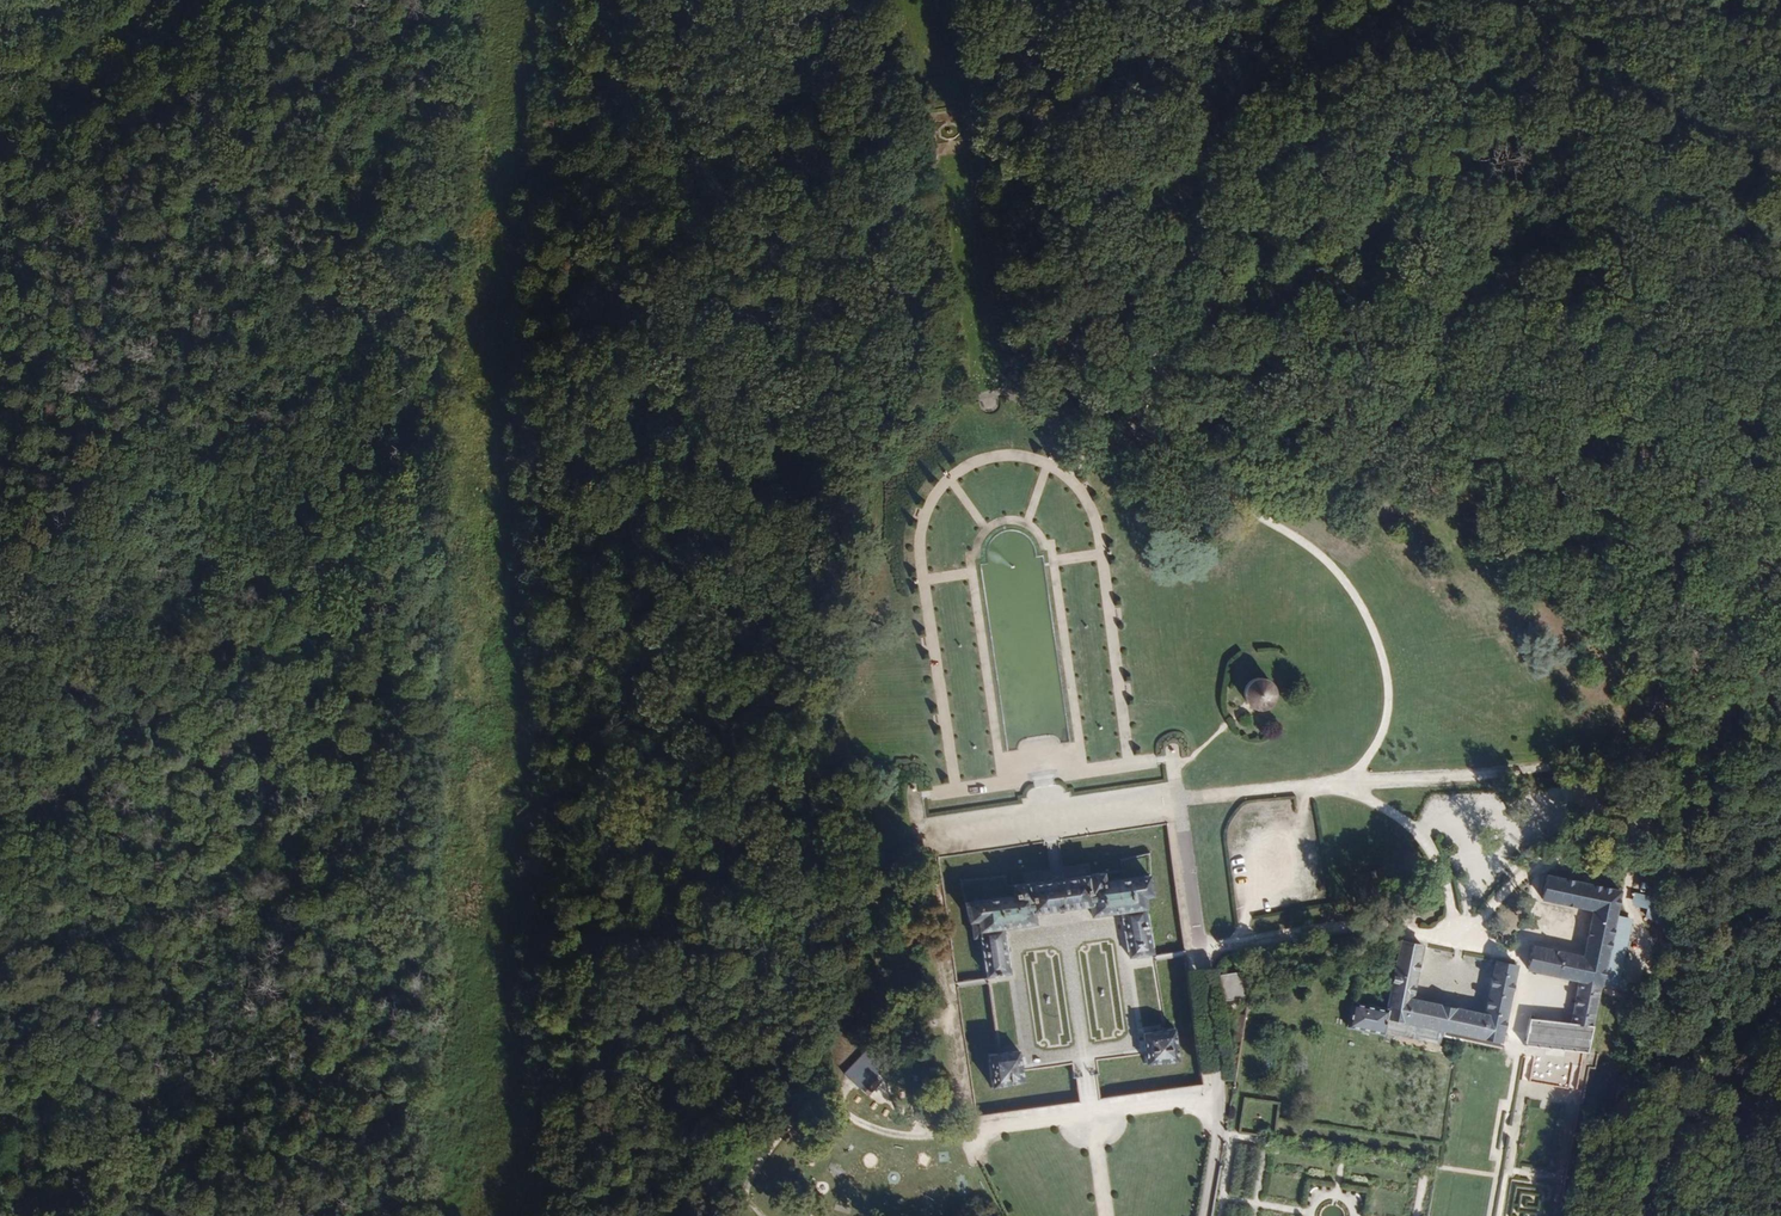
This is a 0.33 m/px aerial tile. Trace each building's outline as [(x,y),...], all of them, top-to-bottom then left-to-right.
[(1273,701),(1275,693),(1273,686),(1268,680),(1260,678),(1252,680),(1247,685),(1244,693),(1246,701),(1249,703),(1252,707),(1260,709),(1268,707),(1273,701)] [(1038,926),(1037,917),(1052,915),(1062,913),(1087,910),(1089,919),(1123,914),(1124,925),(1129,960),(1156,956),(1148,900),(1155,899),(1152,873),(1106,880),(1104,871),(1057,878),(1010,885),(1011,893),(965,900),(968,925),(976,924),(984,980),(1011,976),(1006,942),(1004,931),(1038,926)] [(1590,910),(1581,954),(1533,944),(1527,971),(1532,972),(1577,981),(1568,1021),(1594,1024),(1622,889),(1546,873),(1541,901),(1590,910)] [(1633,922),(1620,919),(1611,970),(1623,972),(1633,922)] [(1424,945),(1400,940),(1398,949),(1387,1005),(1353,999),(1347,1026),(1382,1033),(1383,1026),(1457,1040),(1502,1049),(1518,962),(1495,957),(1484,1011),(1414,998),(1424,945)] [(1656,963),(1629,957),(1627,964),(1655,971),(1656,963)] [(1241,972),(1219,975),(1223,1000),(1245,997),(1241,972)] [(1588,1049),(1594,1024),(1568,1021),(1529,1018),(1526,1033),(1525,1038),(1524,1044),(1588,1049)] [(1179,1064),(1174,1029),(1138,1034),(1143,1069),(1179,1064)] [(1028,1086),(1023,1050),(987,1055),(992,1091),(1028,1086)] [(854,1085),(873,1096),(883,1080),(864,1069),(854,1085)]
